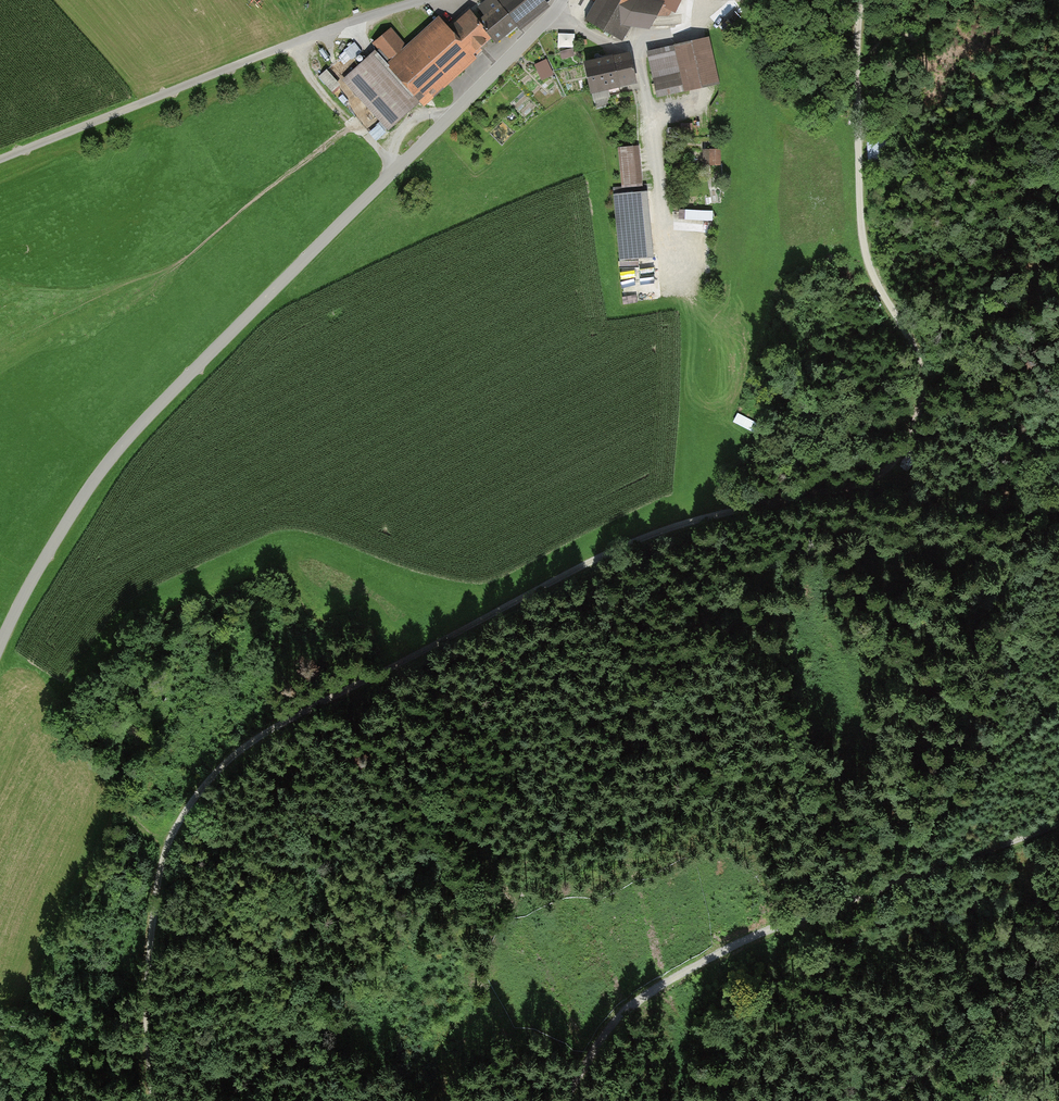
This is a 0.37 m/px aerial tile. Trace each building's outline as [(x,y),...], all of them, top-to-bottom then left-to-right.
[(546,3),(543,0),(496,0),(477,16),(470,8),(447,26),(438,16),(406,43),(392,26),(371,43),(376,49),(341,79),(386,134),(546,3)] [(585,26),(621,44),(628,28),(653,33),(667,6),(638,0),(598,0),(585,26)] [(561,33),(561,46),(575,46),(575,33),(561,33)] [(723,84),(710,37),(647,55),(660,102),(723,84)] [(575,54),(574,48),(562,51),(563,57),(575,54)] [(637,83),(630,52),(583,63),(590,94),(637,83)] [(543,80),(556,74),(548,57),(535,63),(543,80)] [(681,122),(682,135),(695,134),(695,122),(681,122)] [(639,147),(618,149),(621,184),(642,182),(639,147)] [(722,167),(722,149),(694,150),(695,167),(722,167)] [(653,258),(648,190),(613,193),(619,260),(653,258)] [(710,218),(710,210),(684,210),(684,218),(710,218)]
